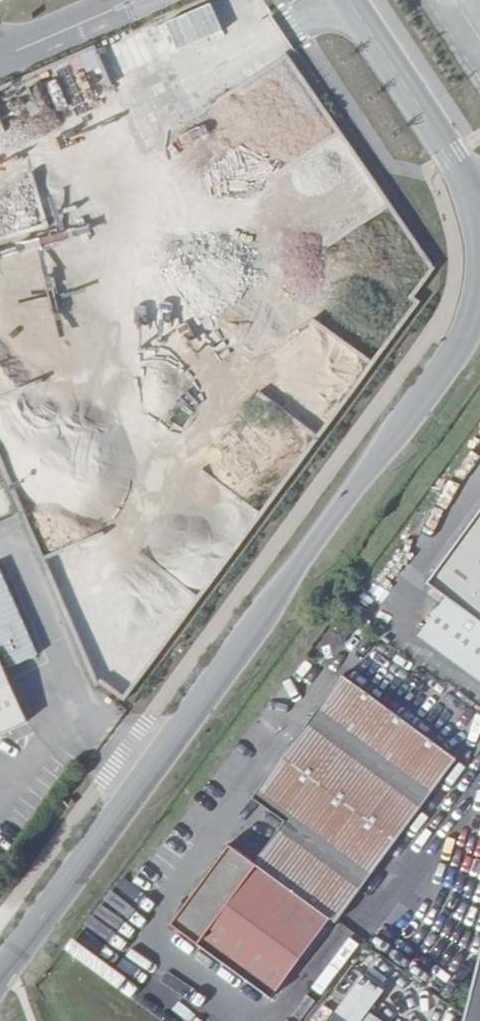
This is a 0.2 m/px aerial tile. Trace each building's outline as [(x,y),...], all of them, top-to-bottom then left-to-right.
[(163,21),(176,49),(220,29),(207,0),(163,21)] [(36,526),(84,667),(109,684),(151,670),(257,510),(198,470),(178,500),(181,506),(135,576),(95,550),(108,530),(97,522),(87,495),(74,514),(66,509),(43,516),(50,535),(36,526)] [(432,585),(479,620),(479,519),(432,585)] [(27,719),(0,656),(0,731),(27,719)] [(232,846),(172,925),(273,1002),(331,922),(338,926),(457,764),(345,680),(255,801),(285,825),(257,864),(232,846)] [(458,1020),(479,1020),(479,949),(472,948),(458,1020)]
